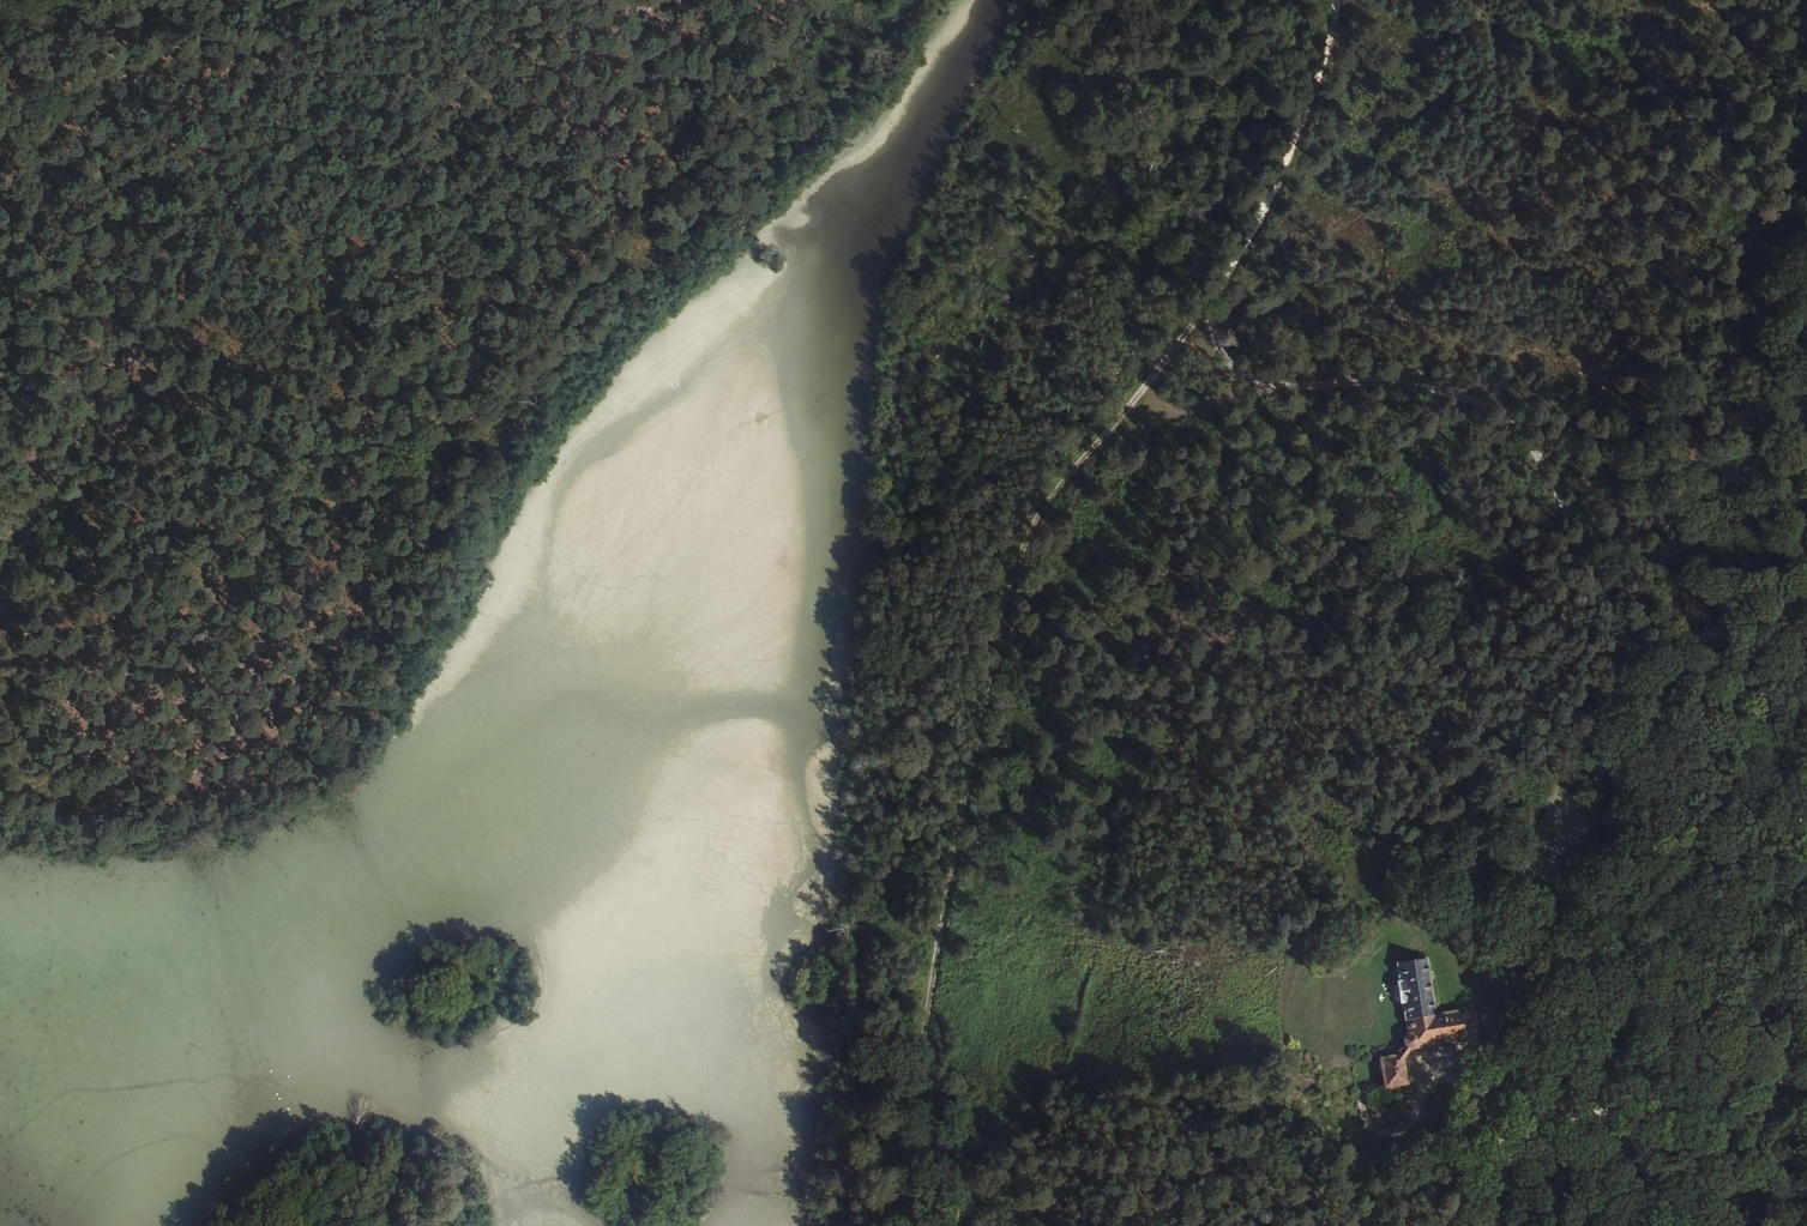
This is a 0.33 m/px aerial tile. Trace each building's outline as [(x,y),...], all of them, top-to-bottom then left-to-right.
[(1428,956),(1392,963),(1408,1090),(1472,1080),(1469,1007),(1435,1012),(1428,956)]
